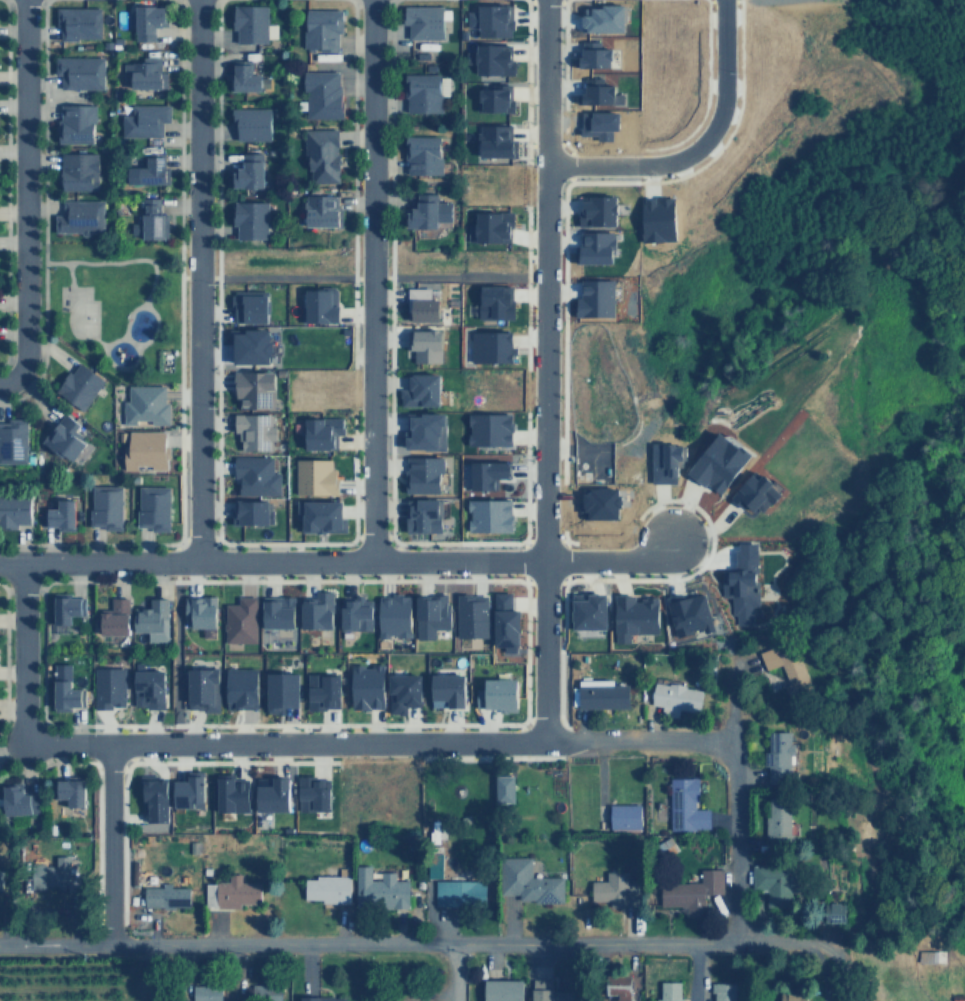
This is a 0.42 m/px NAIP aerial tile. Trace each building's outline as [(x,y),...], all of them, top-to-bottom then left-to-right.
[(478,3),(516,3),(515,27),(513,27),(513,36),(478,36),(478,3)] [(626,3),(589,3),(589,10),(581,10),(582,34),(626,34),(626,3)] [(230,4),(267,4),(267,44),(257,44),(235,44),(235,29),(230,29),(230,4)] [(442,4),(442,40),(408,40),(408,22),(401,22),(401,4),(442,4)] [(55,7),(101,6),(101,39),(60,40),(60,24),(55,24),(55,7)] [(132,6),(165,6),(165,28),(154,28),(154,39),(135,39),(135,28),(126,28),(126,12),(132,12),(132,6)] [(341,8),(341,32),(337,32),(337,50),(304,50),(302,50),(302,8),(305,8),(341,8)] [(481,41),(511,42),(510,72),(480,71),(481,41)] [(575,45),(614,45),(614,68),(576,68),(575,45)] [(103,57),(103,89),(60,88),(60,74),(54,74),(55,56),(103,57)] [(159,57),(141,57),(141,61),(121,61),(121,81),(130,81),(130,88),(159,88),(159,57)] [(260,91),(260,73),(251,73),(251,59),(232,59),(233,76),(229,76),(229,91),(241,91),(260,91)] [(337,71),(337,85),(338,85),(338,94),(339,94),(339,104),(336,104),(336,118),(312,118),(304,118),(304,110),(304,99),(304,93),(301,93),(302,71),(308,71),(311,71),(337,71)] [(403,76),(449,76),(449,97),(440,97),(440,113),(403,113),(403,76)] [(579,84),(618,83),(618,104),(579,104),(579,84)] [(480,84),(513,85),(513,111),(480,111),(480,84)] [(304,99),(295,99),(295,110),(304,110),(304,99)] [(93,105),(92,144),(57,144),(58,121),(60,121),(60,105),(93,105)] [(169,106),(169,123),(162,123),(162,135),(121,135),(121,115),(131,115),(131,106),(169,106)] [(231,110),(260,110),(268,110),(268,139),(241,139),(235,139),(235,124),(231,124),(231,110)] [(588,112),(617,111),(617,129),(609,129),(609,139),(595,139),(594,130),(589,130),(588,112)] [(481,125),(513,126),(513,141),(519,141),(518,156),(480,156),(481,125)] [(336,130),(336,182),(307,182),(307,159),(303,159),(303,130),(312,130),(336,130)] [(404,138),(442,138),(441,175),(404,174),(404,138)] [(169,183),(168,151),(142,152),(143,166),(133,167),(133,184),(169,183)] [(241,152),(262,152),(262,187),(231,187),(231,167),(241,167),(241,152)] [(60,155),(95,155),(95,190),(60,190),(60,155)] [(451,204),(451,224),(444,224),(444,228),(403,228),(403,208),(418,208),(418,194),(444,194),(444,204),(451,204)] [(336,226),(325,226),(305,226),(305,195),(336,195),(336,226)] [(580,196),(619,197),(618,221),(594,221),(594,217),(580,217),(580,196)] [(160,237),(159,197),(140,197),(141,217),(120,217),(120,238),(160,237)] [(643,200),(677,198),(679,238),(645,239),(643,200)] [(102,202),(101,233),(53,232),(53,215),(61,216),(61,201),(102,202)] [(231,201),(252,201),(264,201),(264,239),(235,238),(235,225),(230,225),(231,201)] [(477,210),(505,210),(505,225),(514,226),(514,244),(469,243),(469,226),(476,226),(477,210)] [(580,232),(613,232),(613,241),(619,240),(619,259),(576,259),(576,246),(580,246),(580,232)] [(582,281),(613,279),(615,314),(576,316),(576,298),(583,298),(582,281)] [(408,289),(433,288),(433,299),(444,299),(445,319),(415,319),(414,312),(408,312),(408,289)] [(478,289),(512,289),(512,319),(478,319),(478,289)] [(305,291),(335,291),(335,307),(343,307),(344,321),(299,322),(299,309),(305,309),(305,291)] [(227,295),(239,294),(267,294),(268,322),(228,323),(227,295)] [(229,331),(249,331),(249,329),(272,328),(273,361),(255,361),(229,361),(229,331)] [(409,330),(445,330),(445,361),(422,361),(415,361),(415,349),(409,349),(409,330)] [(468,333),(515,332),(516,360),(469,361),(468,333)] [(79,363),(102,380),(81,409),(54,389),(59,383),(57,381),(66,370),(71,374),(79,363)] [(280,373),(254,373),(233,373),(233,400),(238,400),(238,409),(273,409),(273,390),(280,390),(280,373)] [(410,374),(422,374),(443,374),(444,403),(422,404),(402,404),(401,389),(410,389),(410,374)] [(126,387),(163,387),(164,423),(149,423),(149,421),(135,421),(135,425),(120,425),(120,404),(126,404),(126,387)] [(63,411),(79,424),(74,431),(88,442),(71,463),(61,454),(59,455),(39,439),(63,411)] [(453,412),(422,412),(407,412),(408,449),(449,448),(448,423),(453,423),(453,412)] [(233,413),(274,413),(274,448),(241,448),(241,431),(233,431),(233,413)] [(307,415),(345,416),(345,434),(341,434),(341,448),(307,447),(307,415)] [(471,416),(512,416),(512,446),(471,445),(471,416)] [(26,462),(0,462),(0,422),(7,422),(7,417),(26,417),(26,462)] [(721,430),(754,453),(724,494),(692,470),(721,430)] [(128,433),(163,432),(164,470),(149,470),(149,466),(138,466),(138,472),(121,472),(121,448),(128,448),(128,433)] [(654,443),(689,444),(689,459),(685,459),(685,467),(682,467),(682,476),(679,476),(678,484),(653,483),(654,443)] [(410,457),(410,470),(406,470),(406,491),(443,491),(443,457),(410,457)] [(734,492),(758,513),(779,488),(775,485),(784,475),(764,457),(734,492)] [(232,458),(272,459),(272,475),(281,475),(281,494),(238,493),(238,478),(232,478),(232,458)] [(297,459),(334,459),(334,469),(339,469),(340,494),(297,494),(297,459)] [(473,460),(512,460),(512,475),(499,474),(499,487),(473,487),(473,460)] [(462,463),(461,489),(472,489),(473,463),(462,463)] [(137,484),(170,485),(169,530),(151,529),(151,524),(137,524),(137,484)] [(91,487),(120,487),(120,528),(103,528),(103,524),(91,524),(91,487)] [(595,488),(621,489),(621,497),(626,497),(625,507),(622,507),(622,518),(592,517),(592,510),(587,510),(588,493),(595,494),(595,488)] [(17,526),(17,523),(27,523),(27,494),(0,494),(0,526),(17,526)] [(410,497),(445,497),(445,529),(410,529),(410,497)] [(42,509),(57,509),(57,498),(75,498),(74,530),(56,530),(56,524),(42,524),(42,509)] [(471,498),(514,498),(514,528),(471,528),(471,498)] [(234,499),(272,499),(272,521),(233,521),(234,499)] [(297,501),(347,501),(347,529),(301,529),(301,518),(297,518),(297,501)] [(726,544),(741,544),(741,539),(760,539),(760,607),(737,607),(737,595),(727,595),(726,544)] [(669,586),(678,632),(713,625),(703,579),(669,586)] [(614,585),(595,586),(595,594),(578,594),(579,623),(614,623),(614,585)] [(620,587),(620,630),(663,629),(662,586),(620,587)] [(51,592),(71,592),(71,595),(81,595),(80,615),(70,615),(70,622),(51,622),(51,592)] [(492,592),(492,644),(517,644),(517,609),(511,609),(510,592),(492,592)] [(327,595),(309,595),(309,600),(296,601),(296,629),(328,629),(327,595)] [(413,595),(413,640),(432,640),(432,632),(446,632),(446,606),(443,606),(443,595),(413,595)] [(455,596),(455,638),(487,638),(487,596),(455,596)] [(100,608),(99,635),(128,635),(128,597),(110,597),(110,608),(100,608)] [(149,598),(149,606),(133,606),(133,632),(145,632),(145,642),(168,642),(168,598),(149,598)] [(375,599),(374,637),(407,637),(407,599),(375,599)] [(231,600),(250,600),(250,646),(217,646),(218,608),(231,608),(231,600)] [(177,602),(210,601),(210,630),(178,630),(177,602)] [(258,601),(288,601),(288,630),(258,630),(258,601)] [(335,601),(359,601),(359,605),(370,605),(370,633),(335,632),(335,601)] [(794,707),(817,697),(793,644),(775,652),(790,686),(785,688),(794,707)] [(347,667),(380,668),(379,710),(346,709),(347,667)] [(93,668),(92,709),(110,710),(110,705),(123,706),(123,669),(93,668)] [(133,671),(168,671),(168,699),(165,699),(165,707),(146,707),(146,705),(133,705),(133,671)] [(181,672),(212,673),(212,708),(180,708),(181,672)] [(220,672),(252,672),(252,711),(220,711),(220,672)] [(262,675),(294,674),(294,708),(274,708),(274,712),(262,712),(262,675)] [(386,674),(419,675),(418,705),(402,704),(402,716),(385,715),(386,674)] [(430,675),(465,675),(465,706),(445,706),(445,700),(430,700),(430,675)] [(301,678),(337,678),(337,707),(321,707),(321,713),(301,713),(301,678)] [(712,685),(709,706),(689,703),(688,712),(669,709),(670,703),(662,702),(666,678),(712,685)] [(519,679),(483,679),(483,689),(473,689),(473,706),(519,706),(519,679)] [(52,680),(52,709),(80,709),(80,687),(68,687),(68,680),(52,680)] [(588,681),(636,682),(636,704),(588,703),(588,681)] [(767,733),(788,733),(789,743),(794,742),(794,755),(789,755),(790,784),(768,784),(767,764),(761,764),(761,751),(767,750),(767,733)] [(51,780),(66,780),(66,774),(85,775),(84,806),(66,805),(66,798),(51,797),(51,780)] [(171,781),(187,780),(187,775),(202,774),(202,803),(193,803),(193,809),(172,809),(171,781)] [(286,774),(268,775),(268,786),(256,787),(258,811),(288,809),(286,774)] [(296,776),(326,775),(328,808),(298,809),(296,776)] [(512,776),(493,776),(493,804),(512,804),(512,776)] [(216,777),(236,777),(236,783),(245,783),(245,794),(250,794),(250,805),(246,805),(246,815),(234,815),(234,811),(217,811),(216,777)] [(666,777),(667,829),(708,829),(708,810),(693,810),(693,803),(697,802),(697,777),(666,777)] [(140,781),(166,780),(167,823),(145,823),(144,805),(140,805),(140,781)] [(20,781),(0,783),(2,813),(30,811),(29,792),(21,792),(20,781)] [(764,798),(790,799),(788,838),(763,837),(764,798)] [(609,804),(638,804),(638,829),(609,829),(609,804)] [(530,874),(563,874),(563,903),(502,903),(502,859),(530,860),(530,874)] [(68,889),(68,862),(29,862),(29,889),(68,889)] [(753,864),(790,863),(790,871),(796,871),(796,889),(789,889),(790,900),(767,901),(767,885),(754,885),(753,864)] [(724,867),(657,866),(657,902),(686,902),(686,913),(705,913),(705,894),(724,894),(724,867)] [(406,879),(393,879),(393,871),(379,870),(379,879),(366,878),(364,904),(404,906),(406,879)] [(590,877),(604,878),(604,870),(625,870),(624,885),(637,885),(637,906),(605,905),(605,900),(590,900),(590,877)] [(301,876),(347,876),(347,901),(301,901),(301,876)] [(260,882),(259,906),(239,904),(237,910),(214,908),(215,879),(260,882)] [(483,905),(483,879),(432,879),(432,905),(483,905)] [(187,908),(187,884),(140,884),(140,908),(187,908)] [(824,904),(847,904),(847,923),(824,923),(824,904)] [(920,961),(937,962),(937,951),(920,951),(920,961)] [(603,972),(603,998),(628,998),(628,972),(603,972)] [(520,979),(482,979),(482,1000),(520,1000),(520,979)] [(529,1000),(571,1000),(571,991),(550,991),(550,979),(529,979),(529,1000)] [(680,980),(657,980),(657,1000),(680,1000),(680,980)] [(733,982),(712,982),(712,1000),(733,1000),(733,982)] [(222,986),(194,986),(194,1000),(222,1000),(222,986)] [(277,987),(252,987),(252,1000),(277,1000),(277,987)] [(781,991),(781,1000),(806,1000),(806,991),(781,991)]
